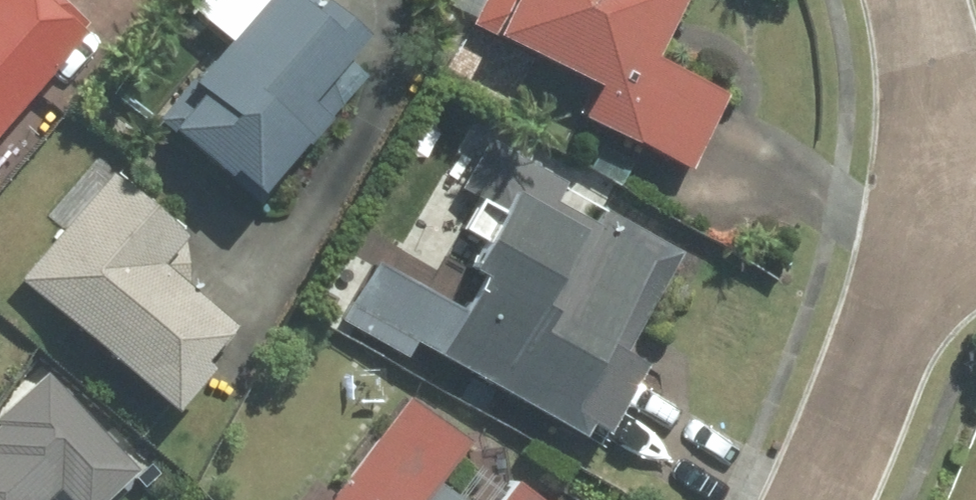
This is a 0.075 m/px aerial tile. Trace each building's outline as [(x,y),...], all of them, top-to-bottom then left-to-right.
[(78,27),(47,0),(0,0),(0,116),(78,27)] [(150,140),(231,212),(308,125),(291,110),(353,40),(308,0),(254,0),(254,1),(253,0),(190,0),(173,19),(209,51),(147,122),(158,131),(150,140)] [(713,102),(633,65),(663,0),(473,0),(460,29),(477,37),(471,50),(577,98),(563,128),(677,179),(713,102)] [(465,246),(425,307),(350,258),(312,316),(387,366),(401,345),(571,456),(630,364),(594,341),(651,254),(516,167),(478,142),(444,193),(468,208),(450,236),(465,246)] [(0,286),(152,422),(190,380),(183,373),(214,337),(142,272),(170,241),(98,177),(0,286)] [(425,486),(450,454),(396,411),(325,499),(442,499),(425,486)] [(496,481),(480,499),(520,499),(496,481)]
